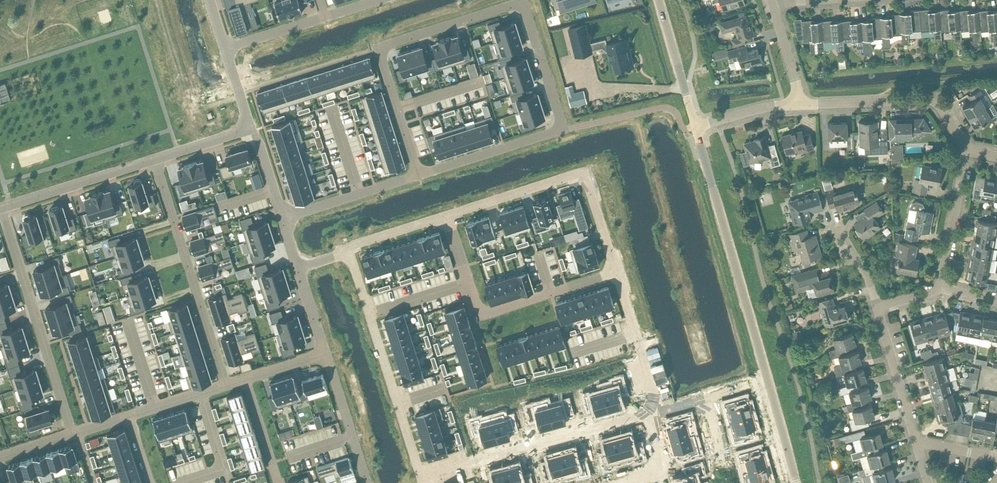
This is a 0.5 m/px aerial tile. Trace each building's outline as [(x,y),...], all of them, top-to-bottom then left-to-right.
[(244,5),(259,0),(234,0),(236,7),(226,10),(231,26),(233,25),(236,34),(251,29),(244,5)] [(300,0),(282,0),(283,0),(275,3),(280,19),(303,12),(300,0)] [(562,11),(561,11),(561,12),(597,1),(597,0),(596,0),(558,0),(562,11)] [(723,10),(744,4),(745,8),(746,7),(743,0),(720,0),(723,10)] [(928,9),(919,10),(921,30),(934,29),(935,40),(942,40),(941,31),(939,10),(929,11),(928,9)] [(948,9),(939,10),(941,31),(953,30),(954,41),(961,41),(961,31),(960,31),(958,10),(948,11),(948,9)] [(981,41),(981,31),(980,31),(978,10),(968,11),(968,9),(958,10),(960,31),(961,31),(973,30),(974,41),(981,41)] [(909,31),(921,30),(919,10),(910,11),(910,12),(900,13),(902,35),(901,35),(902,44),(910,43),(909,31)] [(978,10),(980,31),(981,31),(993,31),(993,35),(991,36),(991,41),(994,41),(994,45),(996,45),(996,11),(991,11),(988,12),(987,10),(978,10)] [(890,36),(901,35),(902,35),(900,13),(891,14),(891,16),(881,17),(883,39),(882,39),(883,47),(890,47),(890,36)] [(732,39),(734,46),(745,43),(744,37),(753,34),(749,21),(748,21),(746,16),(720,23),(723,32),(735,28),(738,38),(732,39)] [(871,20),(862,21),(864,51),(865,55),(871,54),(871,52),(873,50),(873,45),(870,43),(870,40),(882,39),(883,39),(881,17),(871,18),(871,20)] [(825,51),(824,42),(823,42),(821,21),(811,22),(811,20),(802,20),(803,31),(795,32),(797,40),(803,39),(803,42),(816,40),(817,51),(825,51)] [(831,20),(821,21),(823,42),(824,42),(836,41),(837,52),(844,51),(843,42),(841,21),(831,22),(831,20)] [(843,42),(856,41),(857,52),(864,51),(862,21),(851,22),(851,20),(841,21),(843,42)] [(499,21),(488,24),(494,43),(496,42),(496,41),(519,34),(518,33),(519,33),(516,23),(515,23),(515,22),(501,27),(499,21)] [(585,25),(569,29),(576,56),(592,52),(592,51),(590,43),(589,41),(587,41),(586,35),(588,34),(585,25)] [(519,34),(496,41),(496,42),(500,53),(497,54),(499,60),(511,56),(509,50),(523,46),(519,34)] [(451,36),(445,38),(453,64),(471,59),(467,47),(461,49),(457,36),(451,37),(451,36)] [(438,57),(432,59),(435,70),(453,64),(445,38),(439,40),(439,41),(433,43),(438,57)] [(607,44),(606,44),(608,51),(610,61),(613,61),(615,70),(634,66),(627,39),(611,43),(609,44),(607,44)] [(422,47),(410,51),(417,74),(428,70),(429,72),(435,70),(432,59),(426,61),(422,47)] [(754,49),(752,50),(745,52),(743,47),(727,51),(731,62),(739,59),(742,68),(762,62),(758,49),(755,49),(754,49)] [(402,68),(396,70),(400,81),(406,80),(405,77),(417,74),(410,51),(409,51),(399,54),(398,54),(402,68)] [(511,56),(499,60),(505,78),(530,70),(526,58),(513,62),(511,56)] [(376,77),(369,57),(357,61),(363,81),(376,77)] [(357,61),(344,65),(351,85),(360,82),(363,81),(357,61)] [(344,65),(332,69),(338,89),(351,85),(344,65)] [(332,69),(319,73),(326,93),(338,89),(332,69)] [(530,70),(505,78),(511,96),(522,92),(520,86),(534,81),(530,70)] [(319,73),(307,77),(313,97),(326,93),(319,73)] [(313,97),(307,77),(295,81),(301,101),(313,97)] [(295,81),(282,85),(289,105),(301,101),(295,81)] [(0,84),(0,103),(11,100),(5,82),(0,84)] [(417,83),(406,88),(409,97),(421,93),(417,83)] [(282,85),(270,89),(276,109),(289,105),(282,85)] [(270,89),(257,93),(263,113),(276,109),(270,89)] [(963,107),(969,117),(986,107),(980,97),(984,95),(980,89),(969,96),(972,102),(963,107)] [(587,103),(584,91),(568,95),(571,107),(587,103)] [(386,105),(381,92),(361,98),(366,111),(386,105)] [(522,92),(511,96),(512,101),(517,100),(521,112),(541,105),(538,93),(524,98),(522,92)] [(389,117),(386,105),(366,111),(369,123),(389,117)] [(524,123),(520,125),(522,131),(533,127),(531,121),(545,117),(545,116),(542,106),(541,105),(521,112),(524,123)] [(992,118),(986,107),(969,117),(975,128),(983,123),(992,118)] [(492,115),(474,121),(476,126),(482,143),(493,140),(490,129),(496,127),(492,115)] [(393,129),(389,117),(369,123),(373,136),(393,129)] [(510,118),(504,120),(509,138),(515,136),(510,118)] [(276,125),(272,126),(274,133),(276,137),(299,130),(295,119),(276,125)] [(904,139),(904,138),(904,134),(914,133),(918,139),(930,131),(922,119),(917,123),(914,120),(890,121),(891,140),(890,140),(891,162),(900,161),(900,158),(903,158),(902,143),(899,143),(899,140),(904,139)] [(888,153),(888,148),(887,138),(879,139),(878,121),(859,122),(860,143),(867,142),(867,151),(878,150),(878,153),(888,153)] [(828,123),(828,133),(828,139),(829,139),(829,146),(847,146),(847,149),(854,149),(853,133),(847,133),(847,122),(828,123)] [(465,124),(454,128),(461,150),(471,146),(466,129),(465,124)] [(466,129),(471,146),(482,143),(476,126),(466,129)] [(454,128),(444,131),(451,153),(461,150),(454,128)] [(377,148),(397,142),(393,129),(373,136),(377,148)] [(299,130),(276,137),(279,148),(297,143),(302,141),(299,130)] [(814,148),(813,143),(810,134),(803,136),(802,130),(781,136),(786,153),(804,148),(805,151),(814,148)] [(444,131),(426,136),(430,148),(436,146),(440,157),(451,153),(444,131)] [(320,135),(315,137),(318,148),(324,146),(320,135)] [(744,143),(746,150),(739,152),(742,165),(750,163),(749,161),(754,160),(757,161),(769,158),(772,167),(780,164),(774,144),(768,145),(765,136),(758,138),(759,141),(756,142),(756,140),(744,143)] [(381,161),(401,154),(397,142),(377,148),(381,161)] [(941,142),(938,148),(938,152),(948,151),(945,142),(941,142)] [(283,160),(300,154),(297,143),(279,148),(283,160)] [(229,164),(220,167),(222,175),(223,178),(234,175),(232,170),(252,163),(247,149),(241,150),(232,153),(226,155),(229,164)] [(304,165),(300,154),(283,160),(286,170),(304,165)] [(405,167),(401,154),(381,161),(385,174),(405,167)] [(197,161),(190,163),(199,190),(210,186),(216,184),(213,172),(207,174),(203,161),(197,162),(197,161)] [(183,182),(177,184),(181,195),(199,190),(190,163),(184,165),(184,166),(179,168),(183,182)] [(942,168),(932,166),(922,164),(919,182),(914,181),(912,191),(926,193),(927,185),(938,187),(942,168)] [(307,176),(304,165),(286,170),(290,181),(307,176)] [(981,197),(993,199),(996,179),(985,176),(985,178),(978,176),(978,175),(977,175),(973,199),(980,200),(981,197)] [(311,187),(307,176),(290,181),(293,192),(311,187)] [(828,176),(822,178),(826,189),(832,188),(828,176)] [(134,182),(134,183),(135,184),(130,186),(136,207),(148,203),(150,207),(156,205),(153,194),(147,196),(142,181),(141,180),(140,179),(139,179),(138,178),(137,179),(136,179),(135,180),(134,181),(134,182)] [(314,198),(311,187),(293,192),(297,204),(314,198)] [(858,203),(855,193),(853,187),(834,193),(833,190),(826,192),(830,207),(836,205),(838,209),(844,207),(845,209),(851,207),(850,205),(858,203)] [(104,191),(97,193),(104,215),(105,218),(105,219),(114,216),(123,214),(120,202),(114,204),(110,190),(104,192),(104,191)] [(557,204),(557,205),(561,219),(562,219),(561,217),(574,213),(579,230),(588,227),(579,197),(578,198),(579,198),(573,200),(570,191),(559,194),(562,205),(558,207),(557,204)] [(820,200),(820,199),(818,192),(804,196),(804,197),(789,202),(793,216),(792,217),(794,224),(811,219),(809,214),(810,214),(809,209),(814,208),(815,211),(823,209),(820,200)] [(90,212),(84,213),(88,225),(94,223),(92,218),(98,216),(104,215),(97,193),(91,195),(91,196),(86,198),(86,200),(90,212)] [(548,198),(533,202),(533,203),(534,203),(538,216),(532,218),(536,232),(549,227),(547,221),(555,219),(554,218),(547,198),(548,198)] [(226,221),(232,219),(227,202),(221,204),(226,221)] [(863,238),(871,232),(880,226),(874,217),(883,211),(877,202),(864,210),(868,215),(854,224),(863,238)] [(933,213),(925,211),(925,208),(924,207),(924,206),(922,204),(921,203),(920,203),(919,202),(916,202),(915,202),(914,203),(913,203),(912,204),(911,205),(910,206),(910,207),(909,209),(918,210),(915,221),(908,220),(904,237),(918,240),(920,230),(929,232),(933,213)] [(266,205),(247,205),(247,213),(266,213),(266,205)] [(51,208),(50,209),(58,235),(77,229),(73,218),(67,220),(63,206),(59,207),(59,206),(58,206),(51,208)] [(203,209),(182,216),(184,223),(187,230),(204,224),(202,217),(208,215),(209,217),(209,219),(217,217),(214,206),(203,209)] [(523,206),(512,209),(519,232),(530,228),(523,206)] [(512,209),(500,213),(508,235),(519,232),(512,209)] [(28,233),(22,235),(24,240),(26,247),(44,241),(36,216),(31,217),(31,216),(30,215),(29,214),(28,214),(27,214),(26,214),(25,214),(25,215),(24,215),(24,216),(24,217),(23,217),(23,218),(24,219),(24,220),(25,223),(28,233)] [(251,216),(240,220),(247,241),(272,233),(271,232),(272,232),(269,222),(268,222),(268,221),(260,224),(259,221),(253,223),(251,216)] [(489,217),(477,220),(484,243),(496,239),(489,217)] [(477,220),(466,224),(473,246),(484,243),(477,220)] [(976,232),(996,235),(996,230),(996,223),(978,220),(976,232)] [(796,233),(788,235),(792,250),(800,248),(803,261),(805,267),(810,265),(816,263),(814,257),(819,256),(821,255),(815,235),(808,237),(806,230),(796,233)] [(200,238),(190,241),(195,255),(209,251),(206,244),(216,241),(217,243),(226,240),(223,231),(214,234),(204,237),(200,238)] [(439,232),(428,236),(434,254),(445,251),(439,232)] [(994,248),(996,235),(976,232),(974,243),(973,243),(992,247),(994,248)] [(272,233),(247,241),(253,263),(265,259),(262,252),(269,250),(268,248),(275,245),(272,233)] [(428,236),(417,239),(423,258),(434,254),(428,236)] [(120,237),(108,240),(110,246),(112,246),(112,248),(115,258),(116,258),(118,257),(140,250),(140,249),(141,249),(137,238),(137,239),(137,238),(128,240),(121,243),(120,237)] [(417,239),(406,243),(412,261),(423,258),(417,239)] [(592,242),(570,249),(573,260),(596,253),(592,242)] [(900,256),(897,270),(916,274),(919,259),(912,258),(913,254),(915,254),(917,245),(899,242),(897,256),(900,256)] [(406,243),(395,246),(401,265),(412,261),(406,243)] [(990,259),(992,247),(973,243),(974,243),(972,243),(970,255),(990,259)] [(395,246),(384,250),(390,268),(401,265),(395,246)] [(121,269),(118,270),(119,276),(131,272),(129,266),(144,262),(141,251),(140,250),(118,257),(121,269)] [(384,250),(374,253),(379,272),(390,268),(384,250)] [(374,253),(362,257),(368,275),(379,272),(374,253)] [(596,253),(573,260),(577,271),(599,264),(596,253)] [(212,255),(206,257),(208,263),(214,261),(212,255)] [(988,271),(990,259),(970,255),(967,267),(988,271)] [(0,258),(0,265),(2,270),(9,268),(5,256),(0,258)] [(58,276),(54,264),(61,262),(59,256),(47,260),(49,266),(34,270),(38,282),(58,276)] [(208,263),(198,266),(199,268),(203,280),(220,275),(218,268),(224,266),(225,269),(234,266),(231,256),(230,256),(225,258),(214,261),(208,263)] [(266,263),(255,267),(261,288),(287,280),(283,268),(275,271),(274,268),(268,270),(266,263)] [(985,283),(988,271),(967,267),(965,279),(985,283)] [(817,295),(824,293),(834,290),(830,276),(820,278),(817,268),(791,275),(796,293),(807,290),(806,288),(814,286),(817,295)] [(527,271),(517,274),(523,293),(533,289),(527,271)] [(517,274),(506,278),(512,296),(523,293),(517,274)] [(132,275),(120,278),(122,284),(123,284),(126,283),(129,294),(130,295),(153,288),(149,276),(134,280),(133,280),(132,275)] [(38,283),(37,283),(41,294),(41,293),(41,294),(43,294),(57,289),(58,295),(70,292),(68,286),(62,288),(61,285),(58,276),(38,282),(38,283)] [(506,278),(496,281),(502,299),(512,296),(506,278)] [(287,280),(261,288),(268,309),(280,306),(277,299),(283,297),(282,294),(290,292),(287,280)] [(395,295),(419,287),(417,281),(393,290),(395,295)] [(496,281),(486,284),(491,303),(502,299),(496,281)] [(12,296),(12,295),(9,284),(9,285),(9,284),(1,286),(0,284),(0,300),(12,296)] [(216,288),(214,289),(216,296),(221,294),(224,293),(222,287),(216,288)] [(608,287),(598,290),(603,308),(614,305),(608,287)] [(129,294),(127,295),(131,307),(130,308),(131,314),(143,310),(141,304),(156,299),(153,288),(130,295),(129,294)] [(598,290),(587,293),(593,312),(603,308),(598,290)] [(210,298),(208,298),(213,311),(245,301),(242,292),(233,295),(234,297),(228,299),(226,293),(224,293),(221,294),(216,296),(210,298)] [(587,293),(577,297),(583,315),(593,312),(587,293)] [(52,307),(46,308),(50,320),(70,314),(70,313),(66,302),(73,300),(71,294),(59,298),(61,304),(52,307)] [(0,300),(0,323),(6,321),(4,315),(9,313),(8,310),(15,308),(16,308),(13,297),(12,296),(0,300)] [(577,297),(567,300),(573,318),(583,315),(577,297)] [(826,326),(838,322),(849,319),(845,306),(837,308),(836,304),(834,305),(832,297),(818,301),(826,326)] [(567,300),(556,303),(562,322),(573,318),(567,300)] [(245,301),(213,311),(217,325),(231,320),(230,318),(229,314),(239,311),(239,313),(241,313),(248,310),(245,301)] [(187,303),(167,310),(171,321),(191,315),(187,303)] [(464,305),(445,311),(449,322),(467,316),(464,305)] [(110,306),(102,308),(107,323),(115,321),(110,306)] [(281,310),(270,314),(273,323),(277,322),(281,333),(301,327),(301,326),(302,326),(298,316),(298,315),(290,318),(289,315),(283,317),(281,310)] [(949,324),(953,323),(953,311),(945,313),(945,312),(933,315),(939,335),(951,332),(949,324)] [(960,313),(953,311),(953,323),(958,324),(956,331),(968,334),(972,314),(960,311),(960,313)] [(70,314),(50,320),(53,332),(65,329),(69,327),(71,333),(82,330),(80,323),(78,324),(75,312),(70,313),(70,314)] [(403,312),(385,318),(388,329),(407,323),(403,312)] [(979,337),(980,337),(984,316),(972,314),(968,334),(980,336),(979,337)] [(171,321),(168,321),(172,333),(174,332),(194,326),(191,315),(171,321)] [(933,315),(922,319),(927,338),(939,335),(933,315)] [(467,316),(449,322),(452,332),(470,326),(467,316)] [(980,337),(991,340),(995,320),(984,318),(984,316),(980,337)] [(916,342),(927,338),(922,319),(910,322),(916,342)] [(0,323),(0,334),(2,334),(2,336),(6,345),(26,338),(22,327),(14,329),(14,326),(8,328),(6,321),(0,323)] [(407,323),(388,329),(392,340),(410,334),(407,323)] [(194,326),(174,332),(178,343),(198,336),(194,326)] [(470,326),(452,332),(455,343),(474,337),(471,326),(470,326)] [(560,326),(549,329),(555,348),(566,344),(560,326)] [(285,345),(280,347),(283,356),(294,353),(292,346),(298,344),(297,341),(305,339),(301,327),(281,333),(285,345)] [(549,329),(539,332),(545,351),(555,348),(549,329)] [(235,333),(221,338),(225,351),(258,341),(255,332),(252,333),(246,335),(245,332),(245,331),(235,334),(235,333)] [(539,332),(528,336),(534,354),(545,351),(539,332)] [(847,353),(848,353),(846,347),(856,344),(853,332),(834,338),(836,348),(829,350),(831,358),(839,356),(847,354),(847,353)] [(410,334),(392,340),(395,351),(414,345),(410,334)] [(89,335),(69,341),(70,344),(72,352),(90,347),(92,346),(92,343),(89,335)] [(528,335),(518,339),(524,357),(534,354),(528,336),(528,335)] [(198,336),(178,343),(181,353),(181,354),(201,347),(198,336)] [(474,337),(455,343),(459,353),(477,347),(474,337)] [(9,356),(4,358),(8,368),(19,364),(17,357),(23,355),(22,353),(30,350),(26,339),(26,338),(6,345),(9,356)] [(518,339),(508,342),(514,361),(524,357),(518,339)] [(258,341),(225,351),(230,365),(243,360),(241,354),(242,353),(251,350),(252,353),(261,350),(258,341)] [(508,342),(497,346),(503,364),(514,361),(508,342)] [(414,345),(395,351),(399,362),(417,356),(414,345)] [(90,347),(72,352),(76,363),(94,358),(93,357),(92,353),(90,347)] [(181,353),(179,354),(182,366),(187,364),(204,358),(201,347),(181,354),(181,353)] [(477,347),(459,353),(462,363),(480,357),(477,347)] [(933,357),(932,352),(931,349),(921,352),(923,360),(933,357)] [(844,374),(853,371),(856,370),(852,371),(851,365),(861,362),(858,350),(848,353),(847,353),(847,354),(839,356),(841,362),(834,368),(837,376),(844,374)] [(94,358),(76,363),(79,374),(97,368),(97,369),(102,367),(98,356),(96,356),(93,357),(94,358)] [(417,356),(399,362),(402,373),(421,367),(417,356)] [(480,357),(462,363),(465,373),(483,368),(480,357)] [(923,363),(927,374),(946,369),(943,357),(923,363)] [(204,358),(187,364),(190,374),(190,375),(208,369),(204,358)] [(248,361),(240,364),(241,369),(242,372),(244,371),(253,368),(251,362),(248,361)] [(19,364),(8,368),(12,381),(15,390),(19,388),(40,381),(39,381),(40,380),(37,370),(36,370),(28,372),(27,369),(21,371),(19,364)] [(421,367),(402,373),(406,384),(424,378),(421,367)] [(97,368),(79,374),(83,385),(100,379),(97,369),(97,368)] [(483,368),(465,373),(469,384),(487,378),(483,368)] [(853,371),(844,374),(847,385),(838,388),(840,394),(849,392),(858,389),(856,383),(866,380),(863,368),(856,370),(853,371)] [(190,374),(186,376),(187,381),(189,387),(212,380),(208,369),(190,375),(190,374)] [(927,374),(930,386),(950,380),(946,369),(927,374)] [(323,374),(302,380),(303,384),(304,386),(306,393),(307,393),(326,387),(327,386),(323,374)] [(294,375),(282,378),(290,404),(308,398),(306,393),(304,386),(298,388),(294,375)] [(100,379),(83,385),(86,396),(108,389),(105,377),(103,378),(100,379)] [(290,404),(282,378),(270,382),(274,396),(268,398),(272,409),(290,404)] [(614,382),(602,386),(603,390),(604,390),(609,410),(622,407),(618,393),(624,391),(621,378),(613,380),(614,382)] [(953,392),(950,380),(930,386),(933,398),(952,392),(953,392)] [(23,400),(18,401),(20,408),(21,411),(31,408),(33,407),(30,400),(36,399),(36,396),(42,394),(43,393),(40,383),(40,381),(19,388),(20,391),(23,400)] [(863,407),(861,401),(872,398),(868,386),(858,389),(849,392),(852,403),(846,404),(847,405),(843,406),(845,412),(848,411),(852,410),(863,407)] [(108,389),(86,396),(88,401),(90,407),(112,400),(108,389)] [(603,390),(585,395),(588,408),(595,406),(597,414),(609,410),(604,390),(603,390)] [(227,396),(231,409),(246,404),(242,391),(227,396)] [(955,404),(952,392),(933,398),(932,398),(935,409),(955,404)] [(745,397),(724,403),(730,422),(753,415),(750,404),(747,404),(745,397)] [(112,400),(90,407),(93,418),(99,416),(115,411),(112,400)] [(548,406),(553,426),(566,422),(564,415),(570,413),(567,400),(548,406)] [(710,400),(704,401),(707,411),(713,409),(710,400)] [(547,401),(528,406),(531,419),(537,417),(541,429),(553,426),(548,406),(547,401)] [(960,402),(955,404),(935,409),(939,421),(945,419),(949,432),(959,422),(963,421),(962,415),(964,414),(960,402)] [(235,421),(250,416),(246,404),(231,409),(235,421)] [(863,407),(852,410),(854,417),(849,419),(852,430),(869,425),(867,419),(875,416),(871,405),(863,407)] [(48,408),(23,416),(29,435),(32,434),(40,431),(38,425),(52,421),(53,421),(54,421),(54,420),(55,420),(55,419),(56,418),(56,417),(56,416),(55,415),(55,414),(54,414),(54,413),(53,413),(52,413),(51,413),(50,413),(48,408)] [(186,409),(175,412),(182,434),(193,431),(186,409)] [(434,409),(416,415),(419,426),(438,420),(434,409)] [(164,416),(171,438),(182,434),(175,412),(164,416)] [(491,417),(498,441),(510,438),(508,431),(514,429),(511,416),(505,418),(503,413),(491,417)] [(323,426),(320,415),(314,417),(317,428),(323,426)] [(671,428),(666,429),(670,441),(690,435),(687,424),(692,423),(690,415),(669,420),(671,428)] [(753,415),(730,422),(735,441),(755,436),(753,429),(756,428),(753,415)] [(160,442),(171,438),(164,416),(153,419),(160,442)] [(254,429),(250,416),(235,421),(239,434),(254,429)] [(478,418),(471,420),(475,433),(481,431),(485,445),(498,441),(491,417),(479,420),(478,418)] [(969,437),(981,439),(985,419),(973,417),(971,424),(969,436),(969,437)] [(985,419),(981,439),(993,442),(995,430),(996,421),(985,419)] [(438,420),(419,426),(423,437),(441,431),(438,420)] [(961,422),(959,422),(949,432),(959,434),(961,422)] [(111,445),(128,439),(125,428),(107,434),(111,445)] [(239,434),(243,446),(258,441),(254,429),(239,434)] [(853,440),(857,451),(863,449),(871,447),(883,444),(879,432),(866,436),(864,429),(834,438),(836,445),(841,443),(841,444),(853,440)] [(441,431),(423,437),(426,448),(445,442),(441,431)] [(629,433),(617,436),(623,461),(636,457),(636,459),(643,457),(639,445),(633,447),(629,433)] [(690,435),(670,441),(673,453),(678,452),(680,459),(700,453),(694,434),(690,435)] [(608,454),(602,455),(605,468),(612,466),(612,464),(623,461),(617,436),(604,440),(608,454)] [(131,449),(128,439),(111,445),(114,455),(131,449)] [(243,446),(247,458),(262,454),(258,441),(243,446)] [(445,442),(426,448),(430,459),(448,453),(445,442)] [(73,445),(59,449),(64,465),(67,472),(80,468),(73,445)] [(873,453),(871,447),(863,449),(857,451),(851,453),(853,459),(861,457),(864,468),(870,466),(870,467),(876,465),(890,461),(886,449),(873,453)] [(573,448),(561,452),(567,475),(567,476),(579,473),(580,475),(587,473),(583,460),(577,462),(573,448)] [(758,448),(738,453),(741,461),(744,460),(747,471),(767,466),(764,454),(760,455),(758,448)] [(64,465),(59,449),(46,453),(51,469),(52,469),(64,465)] [(114,455),(117,465),(135,460),(131,449),(114,455)] [(550,463),(544,464),(547,477),(554,475),(555,479),(567,475),(561,452),(548,455),(550,463)] [(38,473),(39,475),(52,471),(52,469),(51,469),(46,453),(33,457),(38,473)] [(262,454),(247,458),(251,471),(266,467),(262,454)] [(33,457),(20,461),(25,477),(38,473),(33,457)] [(320,477),(334,472),(336,476),(340,475),(354,471),(349,457),(317,467),(320,477)] [(135,460),(117,465),(121,476),(138,470),(135,460)] [(20,461),(7,466),(12,479),(5,481),(6,482),(13,482),(12,481),(25,477),(20,461)] [(505,467),(509,482),(530,482),(528,476),(521,478),(517,464),(505,467)] [(859,470),(863,482),(882,482),(889,481),(895,479),(892,467),(886,469),(878,471),(876,465),(870,467),(870,466),(864,468),(863,468),(859,470)] [(675,480),(676,482),(697,482),(695,474),(702,473),(700,466),(687,470),(689,476),(675,480)] [(743,472),(746,482),(769,482),(768,479),(771,478),(767,466),(747,471),(743,472)] [(505,467),(492,471),(496,482),(509,482),(505,467)] [(123,482),(133,482),(141,480),(138,470),(121,476),(123,482)]
